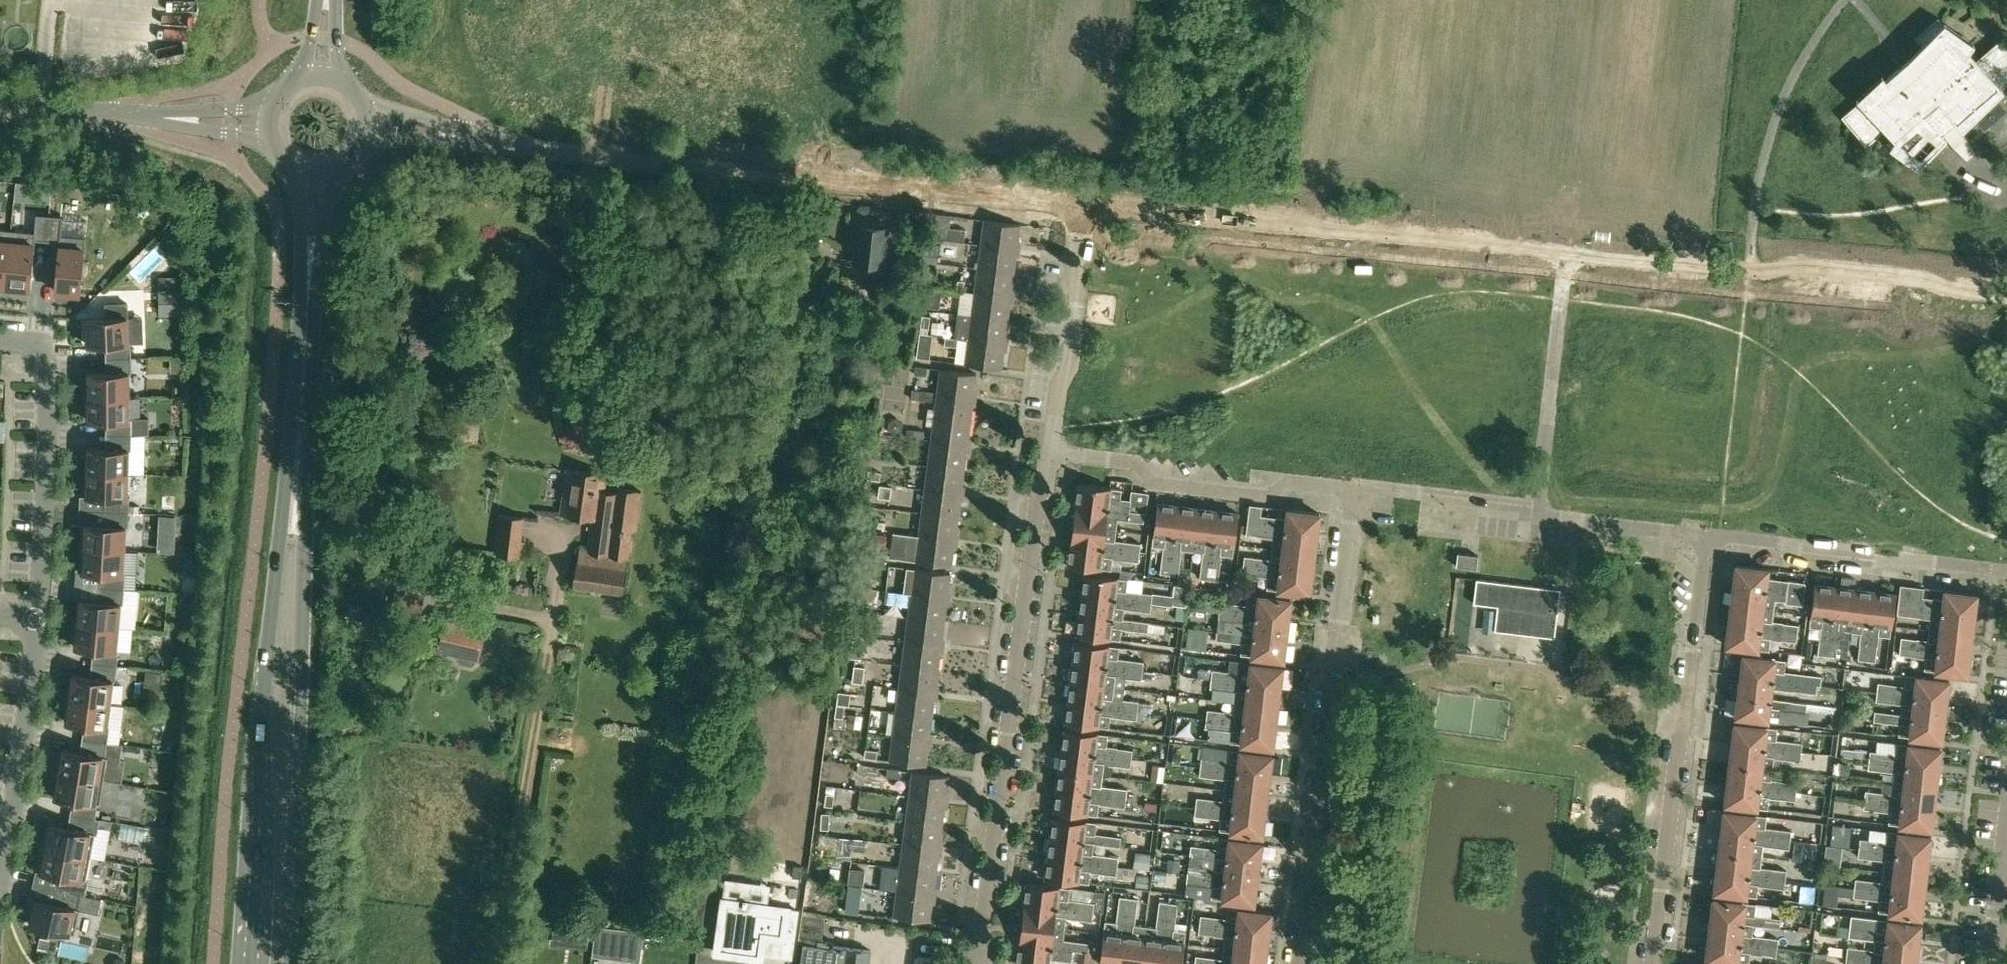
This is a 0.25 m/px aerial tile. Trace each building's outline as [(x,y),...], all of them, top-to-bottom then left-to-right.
[(1848,125),(1866,145),(1877,136),(1885,129),(1894,138),(1909,157),(1914,163),(1930,150),(1933,147),(1932,147),(1945,136),(1946,137),(1967,162),(1976,154),(1975,153),(1973,150),(1960,127),(1958,125),(1962,129),(1995,97),(2001,91),(2003,89),(2002,88),(2006,83),(2006,47),(2005,44),(2000,39),(1981,55),(1975,61),(1973,58),(1942,23),(1942,22),(1937,17),(1915,37),(1921,45),(1910,56),(1908,58),(1898,67),(1885,78),(1882,74),(1856,98),(1859,102),(1841,117),(1848,125)] [(35,240),(47,241),(50,215),(36,213),(35,232),(11,230),(6,286),(31,288),(35,240)] [(936,214),(933,237),(964,242),(966,230),(949,227),(951,216),(936,214)] [(63,216),(50,215),(47,241),(59,242),(55,290),(81,293),(86,237),(61,234),(63,216)] [(984,219),(981,243),(1017,248),(1020,224),(984,219)] [(881,271),(886,228),(875,227),(876,224),(862,222),(862,226),(859,225),(857,241),(853,241),(852,259),(867,261),(866,269),(881,271)] [(6,286),(11,230),(0,229),(0,285),(6,286)] [(939,244),(924,242),(923,253),(937,255),(939,244)] [(1017,248),(981,243),(978,267),(1014,272),(1017,248)] [(978,267),(975,291),(1011,296),(1014,272),(978,267)] [(940,309),(942,287),(925,286),(923,307),(940,309)] [(183,315),(182,289),(158,290),(159,316),(183,315)] [(1011,296),(975,291),(972,316),(1007,320),(1011,296)] [(106,358),(131,357),(131,342),(129,342),(128,317),(127,302),(105,303),(105,317),(86,318),(87,344),(105,343),(106,358)] [(929,325),(930,316),(922,315),(921,324),(929,325)] [(972,316),(968,340),(1004,344),(1007,320),(972,316)] [(945,334),(947,322),(935,320),(933,332),(945,334)] [(930,359),(933,334),(920,333),(916,357),(930,359)] [(957,338),(945,337),(945,345),(956,346),(957,338)] [(1001,368),(1004,344),(968,340),(965,364),(1001,368)] [(87,396),(129,396),(129,373),(131,373),(131,357),(106,358),(106,372),(87,372),(87,396)] [(927,367),(914,365),(914,373),(926,375),(927,367)] [(937,392),(937,394),(973,399),(974,390),(976,373),(940,368),(937,392)] [(919,400),(920,392),(911,391),(910,399),(919,400)] [(927,393),(925,402),(931,403),(936,398),(935,409),(934,418),(970,423),(972,406),(973,399),(937,394),(927,393)] [(106,434),(131,434),(131,419),(129,419),(129,396),(87,396),(88,420),(106,420),(106,434)] [(479,443),(481,407),(461,404),(457,441),(479,443)] [(934,418),(931,442),(967,447),(970,423),(934,418)] [(907,428),(906,436),(914,437),(924,438),(925,430),(915,429),(907,428)] [(879,442),(880,434),(872,433),(871,442),(879,442)] [(131,434),(106,434),(106,448),(87,448),(86,472),(128,473),(129,450),(131,450),(131,434)] [(931,442),(928,465),(964,470),(967,447),(931,442)] [(925,489),(960,494),(964,470),(928,465),(925,489)] [(624,593),(629,556),(632,531),(637,531),(642,491),(619,487),(618,494),(605,492),(607,474),(567,469),(561,514),(592,518),(588,551),(579,549),(574,586),(624,593)] [(880,480),(881,472),(868,471),(868,478),(880,480)] [(104,510),(129,511),(130,496),(127,496),(128,473),(86,472),(86,495),(104,496),(104,510)] [(1076,504),(1144,513),(1146,513),(1148,492),(1132,490),(1131,499),(1120,498),(1121,489),(1078,483),(1076,504)] [(878,497),(890,499),(892,487),(880,485),(878,497)] [(925,489),(922,513),(957,518),(960,494),(925,489)] [(1152,545),(1164,546),(1162,558),(1161,566),(1161,572),(1170,574),(1172,559),(1179,506),(1157,503),(1153,535),(1152,545)] [(1074,524),(1105,528),(1116,529),(1117,518),(1143,521),(1144,513),(1076,504),(1074,524)] [(1247,526),(1264,528),(1316,534),(1319,513),(1287,509),(1287,517),(1261,514),(1262,506),(1250,504),(1248,513),(1247,526)] [(1179,506),(1172,559),(1170,574),(1177,575),(1181,548),(1192,550),(1197,508),(1179,506)] [(1210,579),(1212,564),(1218,511),(1197,508),(1192,550),(1203,551),(1200,578),(1210,579)] [(83,547),(125,550),(126,527),(128,527),(129,511),(104,510),(103,525),(84,523),(83,547)] [(1218,511),(1212,564),(1210,579),(1217,580),(1220,554),(1232,555),(1238,513),(1218,511)] [(922,513),(919,537),(954,541),(957,518),(922,513)] [(159,515),(159,525),(174,526),(175,516),(159,515)] [(499,515),(494,553),(523,557),(525,542),(521,540),(524,518),(499,515)] [(1074,524),(1071,544),(1139,553),(1140,544),(1115,541),(1116,529),(1105,528),(1074,524)] [(1271,549),(1314,555),(1316,534),(1264,528),(1263,536),(1273,537),(1271,549)] [(953,548),(954,541),(919,537),(907,535),(903,559),(915,560),(951,565),(953,548)] [(1112,557),(1122,558),(1146,561),(1147,554),(1139,553),(1071,544),(1069,564),(1111,570),(1112,557)] [(876,559),(878,547),(862,545),(861,557),(867,558),(876,559)] [(100,572),(99,586),(124,588),(125,573),(123,573),(125,550),(83,547),(82,571),(100,572)] [(1243,566),(1259,568),(1312,574),(1314,555),(1271,549),(1270,560),(1244,557),(1243,566)] [(416,558),(437,561),(437,554),(417,551),(416,558)] [(1458,552),(1456,565),(1477,568),(1479,555),(1458,552)] [(876,559),(867,558),(866,569),(874,570),(876,559)] [(1767,568),(1735,564),(1733,586),(1803,594),(1805,573),(1785,570),(1784,580),(1766,578),(1767,568)] [(1312,574),(1259,568),(1243,566),(1242,573),(1268,576),(1266,589),(1310,593),(1312,574)] [(903,593),(911,594),(947,598),(950,573),(906,567),(903,593)] [(1085,574),(1083,593),(1151,603),(1152,594),(1141,593),(1136,592),(1126,591),(1128,579),(1119,578),(1116,578),(1085,574)] [(1476,579),(1473,603),(1497,606),(1494,630),(1534,635),(1554,637),(1560,589),(1476,579)] [(1172,598),(1172,605),(1177,605),(1185,606),(1186,606),(1187,598),(1188,586),(1174,584),(1172,598)] [(1820,628),(1819,638),(1817,654),(1814,654),(1813,660),(1824,661),(1824,654),(1832,587),(1814,585),(1809,626),(1820,628)] [(1974,614),(1976,594),(1944,590),(1943,599),(1922,596),(1924,587),(1900,585),(1898,606),(1974,614)] [(79,599),(77,623),(119,627),(121,604),(123,604),(124,588),(99,586),(98,601),(79,599)] [(1733,586),(1731,604),(1773,610),(1774,599),(1784,600),(1784,602),(1802,604),(1803,594),(1733,586)] [(877,601),(878,589),(863,587),(862,599),(877,601)] [(1832,587),(1824,654),(1835,656),(1838,630),(1848,631),(1852,589),(1832,587)] [(1859,632),(1858,644),(1856,658),(1865,659),(1872,592),(1852,589),(1848,631),(1859,632)] [(893,604),(894,592),(885,591),(884,603),(893,604)] [(1872,592),(1865,659),(1874,660),(1877,634),(1889,636),(1894,594),(1872,592)] [(1083,593),(1080,614),(1111,618),(1122,619),(1124,608),(1134,609),(1135,610),(1150,611),(1151,603),(1083,593)] [(911,594),(908,618),(944,622),(947,598),(911,594)] [(1187,598),(1186,606),(1219,610),(1235,612),(1288,619),(1289,612),(1291,611),(1292,604),(1290,601),(1290,599),(1259,595),(1248,594),(1246,605),(1236,604),(1187,598)] [(420,619),(423,602),(394,595),(390,612),(420,619)] [(1731,604),(1728,623),(1780,631),(1797,633),(1798,624),(1772,621),(1773,610),(1731,604)] [(1177,605),(1175,619),(1183,620),(1185,606),(1177,605)] [(1930,619),(1929,628),(1974,633),(1975,623),(1973,621),(1974,614),(1898,606),(1897,615),(1930,619)] [(1219,610),(1218,618),(1234,620),(1244,621),(1243,632),(1254,634),(1286,638),(1286,635),(1288,634),(1288,627),(1287,626),(1288,619),(1235,612),(1219,610)] [(439,647),(460,651),(458,658),(460,662),(470,664),(474,662),(475,655),(478,655),(484,627),(462,622),(463,617),(447,613),(445,618),(429,615),(424,638),(440,642),(439,647)] [(1080,614),(1078,635),(1108,638),(1120,640),(1121,628),(1131,630),(1147,632),(1149,622),(1133,620),(1122,619),(1111,618),(1080,614)] [(871,631),(872,617),(862,616),(861,630),(871,631)] [(905,641),(941,646),(944,622),(908,618),(905,641)] [(116,649),(119,627),(77,623),(75,646),(93,648),(92,662),(117,665),(119,650),(116,649)] [(1726,645),(1757,648),(1769,650),(1770,638),(1796,641),(1797,633),(1780,631),(1728,623),(1726,645)] [(1188,627),(1186,647),(1196,649),(1198,629),(1188,627)] [(1900,646),(1915,648),(1969,654),(1970,647),(1972,646),(1974,633),(1929,628),(1927,640),(1901,637),(1900,646)] [(1217,629),(1216,638),(1232,640),(1242,641),(1240,654),(1251,655),(1283,659),(1284,655),(1285,654),(1286,647),(1285,645),(1286,638),(1254,634),(1243,632),(1233,631),(1217,629)] [(905,641),(902,665),(938,670),(941,646),(905,641)] [(1077,642),(1074,661),(1142,670),(1143,662),(1127,661),(1117,659),(1119,647),(1108,646),(1077,642)] [(862,646),(850,645),(849,657),(861,658),(862,646)] [(1969,654),(1915,648),(1900,646),(1899,655),(1925,658),(1924,670),(1967,675),(1967,672),(1969,670),(1970,663),(1968,661),(1969,654)] [(1741,675),(1793,682),(1820,685),(1821,676),(1784,671),(1785,660),(1743,654),(1741,675)] [(1212,670),(1211,679),(1227,681),(1280,687),(1281,678),(1282,677),(1283,671),(1282,669),(1282,666),(1250,662),(1230,660),(1229,672),(1212,670)] [(1074,661),(1072,684),(1124,690),(1125,678),(1141,680),(1141,678),(1142,670),(1074,661)] [(72,674),(69,698),(110,703),(113,680),(115,681),(117,665),(92,662),(90,677),(72,674)] [(864,666),(854,665),(852,681),(863,683),(864,666)] [(935,694),(936,685),(938,670),(902,665),(899,689),(935,694)] [(1211,679),(1212,670),(1198,668),(1197,678),(1211,679)] [(162,672),(146,670),(145,684),(160,685),(162,672)] [(1142,670),(1141,678),(1152,679),(1153,671),(1142,670)] [(1828,686),(1820,685),(1793,682),(1741,675),(1738,695),(1769,698),(1770,687),(1827,694),(1828,686)] [(1876,692),(1892,694),(1946,700),(1947,693),(1949,692),(1950,685),(1948,683),(1948,680),(1905,675),(1904,685),(1877,683),(1876,692)] [(1211,679),(1210,688),(1226,690),(1236,691),(1235,702),(1245,704),(1277,708),(1278,703),(1279,702),(1280,695),(1279,693),(1280,687),(1227,681),(1211,679)] [(1072,684),(1069,703),(1138,711),(1144,712),(1144,710),(1149,711),(1150,702),(1123,699),(1124,690),(1072,684)] [(899,689),(896,713),(932,717),(935,694),(899,689)] [(849,705),(850,693),(838,691),(837,703),(849,705)] [(1902,704),(1900,715),(1943,720),(1944,717),(1946,716),(1947,709),(1945,707),(1945,705),(1946,700),(1892,694),(1876,692),(1875,701),(1902,704)] [(1806,703),(1769,698),(1738,695),(1736,715),(1778,720),(1779,709),(1805,712),(1806,703)] [(107,726),(110,703),(69,698),(66,722),(84,724),(82,738),(107,742),(109,726),(107,726)] [(1207,709),(1206,719),(1221,721),(1275,728),(1276,719),(1277,718),(1278,711),(1277,709),(1277,708),(1245,704),(1235,702),(1233,712),(1223,711),(1207,709)] [(1069,703),(1067,723),(1097,727),(1108,728),(1110,715),(1137,719),(1138,711),(1069,703)] [(835,716),(843,718),(844,706),(836,705),(835,716)] [(1898,736),(1909,737),(1925,738),(1941,741),(1941,738),(1944,736),(1944,729),(1942,727),(1943,725),(1943,720),(1900,715),(1874,712),(1873,721),(1899,724),(1898,736)] [(896,713),(893,736),(929,741),(932,717),(896,713)] [(860,729),(862,718),(850,717),(849,727),(860,729)] [(1206,719),(1205,727),(1209,728),(1207,739),(1229,742),(1241,743),(1273,747),(1273,743),(1274,742),(1275,735),(1274,733),(1275,728),(1221,721),(1206,719)] [(1801,743),(1789,741),(1775,739),(1777,728),(1735,723),(1732,743),(1800,751),(1801,743)] [(1063,749),(1115,757),(1131,759),(1132,750),(1106,747),(1108,735),(1065,729),(1063,749)] [(925,765),(929,741),(893,736),(890,760),(925,765)] [(62,749),(58,773),(104,780),(108,757),(105,756),(107,742),(82,738),(80,752),(62,749)] [(1940,748),(1924,746),(1909,744),(1878,740),(1877,751),(1870,750),(1869,760),(1938,768),(1938,764),(1939,761),(1941,760),(1942,753),(1940,751),(1940,748)] [(1732,743),(1730,763),(1772,768),(1773,756),(1799,760),(1800,751),(1732,743)] [(1200,767),(1269,775),(1271,754),(1203,746),(1200,767)] [(866,749),(865,757),(877,759),(878,750),(866,749)] [(1131,759),(1115,757),(1063,749),(1060,769),(1102,776),(1104,764),(1130,768),(1131,759)] [(1893,783),(1904,784),(1936,788),(1936,786),(1938,784),(1939,777),(1937,775),(1938,768),(1869,760),(1867,769),(1894,772),(1893,783)] [(1730,763),(1728,783),(1796,792),(1797,782),(1771,779),(1772,768),(1730,763)] [(898,777),(899,770),(879,767),(878,774),(898,777)] [(1224,788),(1235,790),(1267,795),(1269,775),(1200,767),(1199,775),(1225,778),(1224,788)] [(1057,789),(1110,797),(1126,799),(1127,789),(1101,785),(1102,776),(1060,769),(1057,789)] [(913,771),(909,795),(945,800),(948,776),(913,771)] [(100,804),(104,780),(58,773),(54,796),(73,799),(70,813),(100,819),(100,818),(95,818),(98,803),(100,804)] [(1796,792),(1728,783),(1725,803),(1767,808),(1768,797),(1795,800),(1796,792)] [(1864,800),(1882,802),(1933,808),(1934,801),(1936,799),(1937,793),(1935,790),(1936,788),(1904,784),(1893,783),(1891,794),(1865,791),(1864,800)] [(1264,815),(1267,795),(1235,790),(1224,788),(1223,799),(1212,798),(1197,796),(1196,806),(1211,808),(1264,815)] [(1125,807),(1126,799),(1110,797),(1057,789),(1055,809),(1097,815),(1099,803),(1125,807)] [(832,806),(834,794),(826,793),(824,805),(832,806)] [(945,800),(909,795),(906,820),(942,825),(945,800)] [(1863,809),(1881,812),(1889,813),(1888,823),(1931,828),(1931,825),(1934,824),(1934,817),(1932,815),(1933,808),(1882,802),(1864,800),(1863,809)] [(1264,815),(1211,808),(1196,806),(1195,814),(1221,817),(1219,829),(1262,834),(1264,815)] [(1724,810),(1722,831),(1790,839),(1791,831),(1775,829),(1765,827),(1766,816),(1724,810)] [(829,829),(829,813),(822,812),(821,828),(829,829)] [(50,824),(45,847),(91,856),(95,834),(97,834),(100,819),(70,813),(68,827),(50,824)] [(1094,842),(1104,844),(1112,845),(1112,844),(1119,845),(1121,836),(1105,834),(1105,837),(1094,835),(1096,823),(1054,817),(1051,837),(1094,842)] [(906,820),(903,843),(939,848),(942,825),(906,820)] [(1832,854),(1847,856),(1854,824),(1839,821),(1832,854)] [(1859,847),(1874,849),(1928,856),(1928,851),(1928,849),(1931,848),(1931,841),(1929,839),(1930,836),(1887,830),(1886,842),(1860,838),(1859,847)] [(1790,839),(1722,831),(1721,838),(1719,839),(1718,846),(1719,849),(1719,850),(1761,855),(1763,844),(1773,845),(1789,847),(1790,839)] [(1080,862),(1101,865),(1117,867),(1118,856),(1111,855),(1092,853),(1094,842),(1051,837),(1049,857),(1080,862)] [(1205,855),(1258,862),(1260,842),(1218,837),(1217,849),(1191,846),(1190,854),(1205,855)] [(1817,843),(1801,841),(1799,861),(1814,863),(1817,843)] [(903,843),(900,868),(936,873),(939,848),(903,843)] [(86,879),(91,856),(45,847),(41,871),(59,874),(56,888),(86,894),(88,879),(86,879)] [(1928,856),(1874,849),(1859,847),(1857,857),(1884,860),(1883,871),(1926,875),(1926,873),(1928,872),(1929,865),(1927,863),(1927,861),(1928,856)] [(1719,850),(1717,869),(1785,877),(1786,869),(1760,866),(1761,855),(1719,850)] [(1135,852),(1133,867),(1150,869),(1152,854),(1135,852)] [(1258,862),(1205,855),(1190,854),(1187,873),(1224,878),(1255,882),(1258,862)] [(1049,857),(1046,879),(1077,883),(1077,882),(1088,884),(1089,872),(1116,876),(1117,867),(1101,865),(1080,862),(1049,857)] [(1168,861),(1167,870),(1179,871),(1180,862),(1168,861)] [(870,869),(850,866),(848,884),(868,886),(870,869)] [(900,868),(897,891),(933,896),(936,873),(900,868)] [(1757,895),(1758,884),(1784,887),(1785,877),(1717,869),(1714,890),(1757,895)] [(1854,888),(1870,890),(1923,897),(1924,889),(1926,887),(1927,881),(1925,878),(1926,875),(1883,871),(1881,882),(1855,879),(1854,888)] [(1147,886),(1149,874),(1136,873),(1135,884),(1147,886)] [(1187,874),(1186,882),(1201,884),(1212,885),(1211,897),(1217,898),(1253,902),(1255,882),(1224,878),(1187,873),(1187,874)] [(761,958),(761,955),(764,935),(793,939),(798,910),(767,906),(769,885),(726,879),(716,952),(761,958)] [(1186,882),(1185,896),(1204,899),(1203,902),(1216,904),(1217,898),(1211,897),(1212,885),(1201,884),(1186,882)] [(1069,889),(1058,887),(1027,883),(1024,903),(1093,912),(1095,900),(1068,897),(1069,889)] [(86,894),(56,888),(53,902),(35,898),(29,924),(74,934),(80,908),(78,908),(81,894),(85,895),(86,894)] [(1923,897),(1870,890),(1854,888),(1853,897),(1869,899),(1879,900),(1878,911),(1921,916),(1921,913),(1923,912),(1924,905),(1922,903),(1923,897)] [(897,891),(894,916),(930,920),(933,896),(897,891)] [(1118,923),(1105,921),(1100,963),(1103,963),(1122,963),(1130,897),(1122,896),(1118,923)] [(1186,931),(1175,929),(1178,905),(1189,906),(1190,899),(1170,896),(1170,902),(1162,963),(1182,963),(1186,931)] [(1145,938),(1147,926),(1136,925),(1139,899),(1130,897),(1122,963),(1142,963),(1145,938)] [(1713,898),(1711,918),(1742,922),(1764,925),(1779,927),(1780,918),(1765,916),(1754,915),(1755,903),(1744,901),(1713,898)] [(1170,902),(1161,901),(1158,927),(1147,926),(1145,938),(1142,963),(1162,963),(1170,902)] [(1065,928),(1066,918),(1092,922),(1093,912),(1024,903),(1022,924),(1065,928)] [(1203,917),(1202,926),(1268,933),(1270,912),(1228,907),(1227,920),(1203,917)] [(1764,925),(1742,922),(1711,918),(1708,938),(1777,947),(1778,938),(1780,938),(1781,927),(1779,927),(1764,925)] [(1874,938),(1885,940),(1918,943),(1918,937),(1921,936),(1921,929),(1920,927),(1920,924),(1877,919),(1876,930),(1849,927),(1848,935),(1874,938)] [(596,924),(592,954),(622,958),(626,928),(596,924)] [(1022,924),(1019,943),(1079,950),(1091,952),(1093,944),(1063,940),(1065,928),(1022,924)] [(1224,937),(1223,948),(1265,953),(1268,933),(1202,926),(1194,925),(1193,933),(1224,937)] [(577,927),(575,946),(588,947),(590,928),(577,927)] [(1776,955),(1777,947),(1708,938),(1706,959),(1748,963),(1750,952),(1776,955)] [(1905,963),(1915,963),(1916,957),(1918,955),(1919,949),(1917,946),(1918,943),(1885,940),(1874,938),(1873,951),(1847,948),(1846,956),(1862,958),(1905,963)] [(832,947),(804,942),(801,963),(870,963),(871,950),(832,945),(832,947)] [(1079,950),(1019,943),(1017,963),(1024,963),(1049,963),(1050,957),(1078,960),(1079,950)] [(1265,953),(1223,948),(1221,959),(1191,956),(1190,963),(1264,963),(1265,953)] [(1079,950),(1078,960),(1077,963),(1090,963),(1091,952),(1079,950)]
